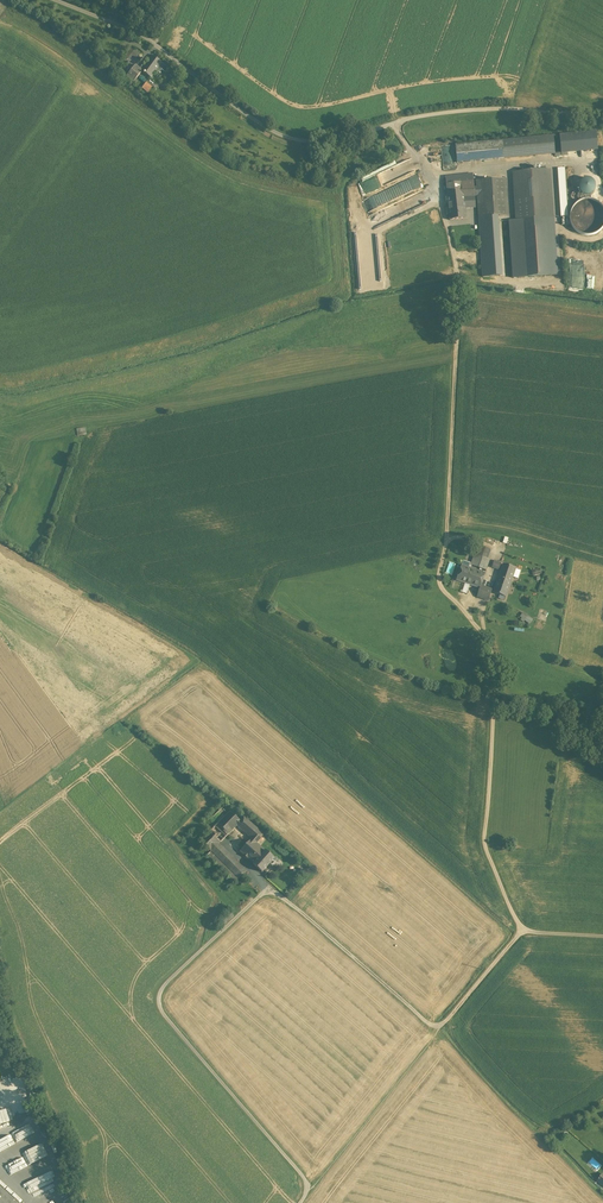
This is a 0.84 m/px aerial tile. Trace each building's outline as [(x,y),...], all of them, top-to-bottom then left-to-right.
[(126,57),(129,59),(133,55),(136,57),(140,53),(132,48),(126,57)] [(141,69),(140,69),(142,71),(145,73),(144,73),(145,74),(146,74),(151,78),(156,71),(162,63),(153,56),(146,64),(145,63),(141,69)] [(169,68),(162,63),(156,71),(159,73),(162,70),(166,73),(169,68)] [(134,82),(142,71),(140,69),(141,69),(136,65),(127,76),(134,82)] [(560,135),(561,154),(598,150),(596,131),(560,135)] [(503,140),(505,158),(555,153),(553,135),(503,140)] [(457,163),(505,158),(503,140),(456,145),(457,163)] [(548,170),(513,172),(516,221),(552,218),(548,170)] [(446,178),(446,184),(474,182),(473,175),(446,178)] [(583,180),(581,181),(579,183),(578,185),(578,188),(579,190),(580,193),(582,194),(584,195),(587,196),(589,196),(592,195),(593,193),(595,191),(596,189),(596,186),(595,184),(594,182),(592,180),(590,179),(587,178),(585,179),(583,180)] [(506,179),(477,181),(477,187),(478,196),(479,217),(498,216),(509,215),(506,179)] [(446,184),(449,209),(466,207),(475,206),(475,196),(478,196),(477,187),(474,187),(474,182),(446,184)] [(416,195),(421,202),(429,198),(425,191),(416,195)] [(595,201),(591,200),(587,200),(584,200),(580,201),(577,203),(574,206),(572,209),(571,213),(570,216),(570,220),(571,224),(573,227),(575,230),(578,233),(581,234),(585,235),(589,236),(593,235),(596,234),(599,232),(602,229),(602,227),(602,207),(601,205),(598,202),(595,201)] [(450,220),(466,218),(465,209),(467,208),(466,207),(449,209),(450,220)] [(498,216),(479,217),(483,277),(502,276),(498,216)] [(556,275),(552,218),(516,221),(512,221),(516,277),(556,275)] [(576,261),(577,277),(584,277),(583,261),(576,261)] [(475,554),(486,558),(489,550),(477,546),(475,554)] [(470,568),(485,573),(490,559),(486,558),(475,554),(470,568)] [(504,564),(494,593),(506,597),(515,568),(504,564)] [(462,565),(457,580),(465,583),(471,585),(480,588),(481,586),(485,573),(470,568),(462,565)] [(471,585),(465,583),(462,593),(467,594),(471,585)] [(492,589),(485,587),(481,598),(489,601),(492,589)] [(523,613),(520,617),(530,624),(533,621),(523,613)] [(230,812),(201,841),(211,851),(219,844),(237,826),(242,822),(241,821),(230,812)] [(264,834),(245,817),(241,821),(242,822),(237,826),(252,839),(257,843),(264,834)] [(252,839),(240,851),(250,861),(251,860),(254,863),(265,851),(257,843),(252,839)] [(247,871),(219,844),(211,851),(239,879),(247,871)] [(239,879),(211,851),(207,855),(235,883),(239,879)] [(254,863),(253,864),(262,872),(275,859),(274,858),(266,851),(265,851),(254,863)] [(230,912),(219,921),(223,926),(234,916),(230,912)] [(12,1108),(6,1081),(0,1082),(0,1111),(12,1108)] [(16,1141),(35,1132),(30,1124),(12,1133),(16,1141)] [(42,1143),(23,1152),(28,1164),(45,1155),(43,1152),(46,1151),(42,1143)] [(26,1190),(44,1183),(44,1184),(57,1179),(53,1168),(22,1180),(26,1190)] [(0,1186),(0,1202),(19,1202),(0,1186)]
